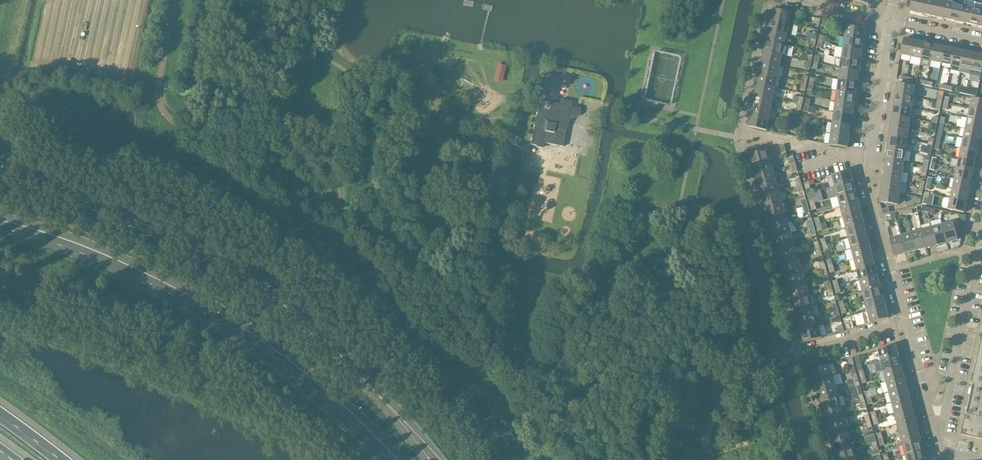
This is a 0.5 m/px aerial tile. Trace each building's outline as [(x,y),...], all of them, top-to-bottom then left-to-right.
[(910,12),(921,14),(923,0),(912,0),(910,12)] [(921,14),(930,16),(934,0),(923,0),(921,14)] [(944,2),(935,0),(934,0),(930,16),(940,18),(944,2)] [(965,0),(964,6),(960,22),(970,25),(975,2),(965,0)] [(954,4),(944,2),(940,18),(950,20),(954,4)] [(981,19),(981,4),(975,2),(970,25),(980,27),(981,19)] [(964,6),(954,4),(950,20),(960,22),(964,6)] [(791,13),(773,9),(771,20),(789,24),(791,13)] [(789,24),(771,20),(769,31),(786,35),(789,24)] [(864,29),(846,26),(845,38),(863,40),(864,29)] [(786,35),(769,31),(767,42),(784,45),(786,35)] [(863,40),(845,38),(843,48),(861,51),(863,40)] [(915,41),(904,39),(901,55),(911,57),(915,41)] [(925,43),(915,41),(911,57),(921,59),(925,43)] [(784,45),(767,42),(764,52),(782,56),(784,45)] [(935,45),(925,43),(921,59),(931,61),(935,45)] [(945,47),(935,45),(931,61),(941,64),(945,47)] [(955,49),(945,47),(941,64),(951,66),(955,49)] [(861,51),(843,48),(842,59),(860,62),(861,51)] [(965,52),(955,49),(951,66),(950,71),(960,73),(965,52)] [(782,56),(764,52),(762,63),(780,67),(782,56)] [(974,54),(965,52),(960,73),(970,75),(974,54)] [(974,54),(970,75),(981,77),(981,70),(981,55),(974,54)] [(860,62),(842,59),(840,70),(858,72),(860,62)] [(495,80),(504,82),(506,64),(497,63),(495,80)] [(780,67),(762,63),(760,74),(777,77),(780,67)] [(858,72),(840,70),(839,80),(857,83),(858,72)] [(547,91),(553,92),(557,73),(551,72),(547,91)] [(777,77),(760,74),(757,84),(775,88),(777,77)] [(857,83),(839,80),(837,91),(855,94),(857,83)] [(775,88),(757,84),(755,95),(773,98),(775,88)] [(914,86),(897,84),(895,95),(913,97),(914,86)] [(529,94),(531,88),(522,86),(520,92),(529,94)] [(855,94),(837,91),(836,102),(854,105),(855,94)] [(773,98),(755,95),(753,105),(770,109),(773,98)] [(913,97),(895,95),(894,106),(911,108),(913,97)] [(972,98),(970,109),(981,111),(981,100),(972,98)] [(551,103),(549,111),(538,109),(530,145),(542,147),(543,143),(563,147),(567,126),(566,126),(567,123),(579,115),(580,109),(571,107),(572,102),(561,100),(560,104),(551,103)] [(825,101),(824,109),(834,110),(835,102),(825,101)] [(854,105),(836,102),(834,113),(852,115),(854,105)] [(770,109),(753,105),(751,116),(768,120),(770,109)] [(911,108),(894,106),(892,116),(910,119),(911,108)] [(970,109),(968,119),(981,122),(981,111),(970,109)] [(852,115),(834,113),(833,123),(851,126),(852,115)] [(768,120),(751,116),(748,127),(766,131),(768,120)] [(910,119),(892,116),(891,127),(908,129),(910,119)] [(968,119),(965,129),(981,132),(981,130),(981,122),(968,119)] [(851,126),(833,123),(831,134),(849,137),(851,126)] [(908,129),(891,127),(889,138),(907,140),(908,129)] [(981,132),(965,129),(963,139),(979,142),(981,132)] [(849,137),(831,134),(830,145),(848,148),(849,137)] [(907,140),(889,138),(887,149),(905,151),(907,140)] [(979,142),(963,139),(961,149),(977,152),(979,142)] [(930,157),(933,146),(928,145),(927,146),(922,145),(920,152),(926,154),(925,155),(930,157)] [(905,151),(887,149),(886,159),(904,162),(905,151)] [(977,152),(961,149),(959,159),(975,162),(977,152)] [(766,150),(751,155),(749,155),(752,166),(770,161),(766,150)] [(904,162),(886,159),(884,170),(902,172),(904,162)] [(975,162),(959,159),(957,169),(973,173),(975,162)] [(770,161),(752,166),(755,176),(773,171),(770,161)] [(973,173),(957,169),(955,179),(971,183),(973,173)] [(902,172),(884,170),(883,181),(901,183),(902,172)] [(773,171),(755,176),(758,187),(776,182),(773,171)] [(850,171),(845,172),(832,175),(835,186),(852,182),(850,171)] [(971,183),(955,179),(952,189),(969,193),(971,183)] [(901,183),(883,181),(881,191),(899,194),(901,183)] [(776,182),(758,187),(761,197),(779,192),(776,182)] [(852,182),(835,186),(838,197),(855,192),(852,182)] [(969,193),(952,189),(950,199),(966,203),(969,193)] [(899,194),(881,191),(880,203),(898,205),(899,194)] [(779,192),(761,197),(764,208),(782,202),(779,192)] [(855,192),(838,197),(840,207),(858,203),(855,192)] [(966,203),(950,199),(948,210),(964,213),(966,203)] [(782,202),(764,208),(767,218),(785,213),(782,202)] [(858,203),(840,207),(843,218),(861,213),(858,203)] [(785,213),(767,218),(770,228),(788,223),(785,213)] [(861,213),(843,218),(846,228),(863,224),(861,213)] [(953,222),(942,225),(947,243),(958,240),(953,222)] [(788,223),(770,228),(773,239),(791,234),(788,223)] [(863,224),(846,228),(849,239),(866,234),(863,224)] [(942,225),(932,228),(937,246),(947,243),(942,225)] [(932,228),(922,231),(926,248),(937,246),(932,228)] [(922,231),(911,234),(916,251),(926,248),(922,231)] [(791,234),(773,239),(777,249),(794,244),(791,234)] [(866,234),(849,239),(852,249),(869,245),(866,234)] [(911,234),(901,236),(905,254),(916,251),(911,234)] [(901,236),(890,239),(894,257),(905,254),(901,236)] [(794,244),(777,249),(780,260),(797,255),(794,244)] [(869,245),(852,249),(854,260),(872,255),(869,245)] [(797,255),(780,260),(783,270),(800,265),(797,255)] [(872,255),(854,260),(857,270),(874,266),(872,255)] [(800,265),(783,270),(786,280),(803,275),(800,265)] [(874,266),(857,270),(860,281),(877,276),(874,266)] [(803,275),(786,280),(789,291),(806,286),(803,275)] [(877,276),(860,281),(862,291),(880,287),(877,276)] [(806,286),(789,291),(792,301),(809,296),(806,286)] [(880,287),(862,291),(865,302),(883,297),(880,287)] [(809,296),(792,301),(795,311),(812,306),(809,296)] [(883,297),(865,302),(868,312),(885,308),(883,297)] [(812,306),(795,311),(798,322),(815,317),(812,306)] [(888,319),(885,308),(868,312),(862,314),(865,325),(888,319)] [(815,317),(798,322),(801,332),(818,327),(815,317)] [(843,319),(845,325),(846,331),(851,330),(853,329),(850,317),(843,319)] [(818,327),(801,332),(804,343),(821,338),(818,327)] [(979,355),(973,381),(969,401),(966,416),(975,417),(974,422),(968,421),(966,422),(965,425),(964,424),(962,435),(981,440),(981,340),(979,355)] [(895,346),(878,350),(881,361),(898,357),(895,346)] [(898,357),(881,361),(884,372),(901,367),(898,357)] [(829,365),(812,370),(815,381),(832,376),(829,365)] [(901,367),(884,372),(886,382),(904,378),(901,367)] [(832,376),(815,381),(818,392),(835,387),(832,376)] [(904,378),(886,382),(889,393),(907,388),(904,378)] [(835,387),(818,392),(821,402),(838,397),(835,387)] [(907,388),(889,393),(892,403),(909,399),(907,388)] [(838,397),(821,402),(824,412),(841,407),(838,397)] [(909,399),(892,403),(895,414),(912,409),(909,399)] [(841,407),(824,412),(827,423),(844,418),(841,407)] [(912,409),(895,414),(897,424),(915,420),(912,409)] [(694,422),(677,418),(675,428),(692,432),(694,422)] [(844,418),(827,423),(830,433),(847,428),(844,418)] [(915,420),(897,424),(900,435),(918,430),(915,420)] [(847,428),(830,433),(833,444),(850,439),(847,428)] [(918,430),(900,435),(903,445),(920,441),(918,430)] [(850,439),(833,444),(836,454),(853,449),(850,439)] [(920,441),(903,445),(906,456),(923,451),(920,441)] [(836,454),(838,459),(854,459),(856,459),(853,449),(836,454)] [(906,456),(907,459),(925,459),(923,451),(906,456)]
